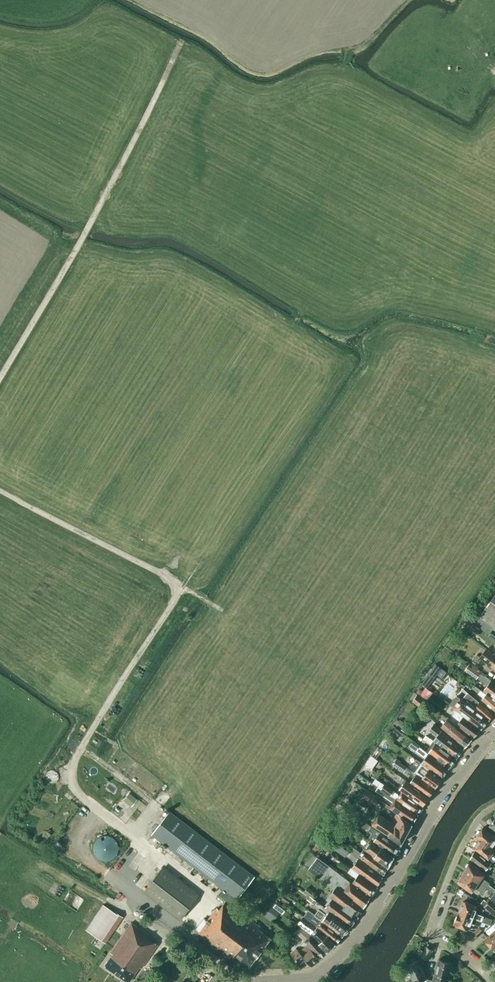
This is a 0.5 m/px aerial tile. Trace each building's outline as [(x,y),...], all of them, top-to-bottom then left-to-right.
[(494,640),(494,594),(474,622),(489,633),(488,635),(494,640)] [(480,629),(469,621),(465,625),(476,634),(480,629)] [(486,649),(480,657),(494,669),(494,655),(486,649)] [(480,674),(468,665),(465,670),(476,678),(480,674)] [(478,678),(488,685),(482,691),(486,693),(488,691),(494,698),(494,685),(485,676),(481,674),(478,678)] [(467,693),(474,698),(479,702),(481,699),(494,711),(494,698),(488,691),(486,693),(482,691),(480,689),(474,684),(467,693)] [(425,687),(420,694),(427,699),(432,692),(433,692),(426,687),(425,687)] [(456,696),(450,705),(453,707),(456,710),(480,729),(492,715),(479,702),(474,698),(467,693),(462,700),(456,696)] [(420,707),(425,700),(417,694),(413,701),(420,707)] [(453,713),(448,719),(456,725),(472,738),(480,729),(456,710),(453,713)] [(448,718),(441,727),(464,747),(472,738),(456,725),(448,719),(448,718)] [(433,741),(456,758),(463,750),(451,740),(433,724),(429,729),(436,736),(433,740),(425,736),(423,739),(431,743),(433,741)] [(410,729),(405,725),(402,729),(407,733),(410,729)] [(400,732),(394,728),(391,732),(397,736),(400,732)] [(448,768),(456,758),(433,741),(431,743),(430,745),(433,747),(428,753),(448,768)] [(448,768),(428,753),(420,747),(416,751),(425,758),(421,763),(441,778),(443,776),(448,768)] [(376,762),(371,759),(366,765),(371,769),(376,762)] [(405,765),(399,761),(396,766),(402,770),(405,765)] [(441,778),(421,763),(417,768),(425,774),(422,779),(435,788),(441,778)] [(435,788),(422,779),(416,774),(416,773),(411,770),(407,767),(404,771),(414,777),(409,783),(418,789),(429,797),(435,788)] [(423,805),(429,797),(418,789),(409,783),(405,780),(400,789),(423,805)] [(387,792),(417,814),(422,806),(401,791),(398,795),(397,794),(397,793),(383,783),(380,787),(387,792)] [(386,792),(377,786),(374,791),(382,797),(386,792)] [(123,799),(130,807),(139,799),(131,790),(123,799)] [(379,799),(365,790),(361,796),(375,805),(379,799)] [(416,816),(417,814),(387,792),(384,796),(394,803),(393,804),(390,809),(397,814),(411,824),(416,816)] [(170,812),(152,834),(222,888),(218,895),(226,901),(219,910),(216,908),(207,920),(203,918),(195,929),(199,931),(198,932),(233,958),(234,956),(249,966),(270,938),(258,929),(260,927),(233,907),(236,903),(234,902),(254,876),(170,812)] [(405,835),(411,824),(397,814),(392,822),(379,814),(372,825),(401,843),(405,835)] [(358,817),(355,821),(372,832),(369,837),(371,839),(374,841),(374,842),(394,856),(400,846),(369,824),(358,817)] [(480,839),(490,848),(494,844),(494,845),(494,837),(483,827),(477,837),(480,839)] [(102,860),(103,860),(105,861),(107,860),(108,860),(110,860),(111,859),(112,859),(113,858),(114,857),(115,856),(116,855),(116,854),(117,853),(117,852),(118,851),(118,850),(118,849),(118,847),(118,846),(118,845),(117,844),(117,843),(116,842),(116,840),(115,839),(114,838),(113,838),(112,837),(110,836),(109,836),(107,835),(106,835),(104,835),(103,836),(101,836),(100,837),(99,837),(97,838),(96,840),(95,841),(94,842),(94,843),(93,844),(93,845),(93,846),(93,847),(93,848),(93,849),(93,850),(93,852),(94,852),(94,853),(95,855),(96,856),(97,857),(98,858),(99,859),(100,860),(102,860)] [(352,846),(348,851),(351,853),(357,857),(358,856),(383,874),(394,856),(374,842),(374,841),(371,839),(361,853),(352,846)] [(480,839),(474,848),(475,849),(487,860),(492,855),(494,858),(494,852),(490,848),(480,839)] [(491,864),(487,860),(475,849),(470,858),(485,871),(491,864)] [(351,853),(348,856),(356,862),(352,868),(377,886),(383,876),(357,857),(351,853)] [(317,857),(308,869),(334,889),(329,896),(332,898),(329,900),(328,900),(325,904),(322,901),(320,903),(351,926),(355,920),(358,917),(361,911),(370,897),(351,883),(335,871),(317,857)] [(350,867),(342,860),(339,864),(348,870),(350,867)] [(464,872),(486,888),(489,884),(490,883),(482,878),(485,874),(470,862),(464,872)] [(199,895),(163,867),(144,892),(180,919),(199,895)] [(351,867),(348,872),(356,877),(351,883),(370,897),(377,886),(352,868),(351,867)] [(464,872),(458,882),(471,893),(475,888),(482,893),(486,888),(464,872)] [(489,885),(487,888),(494,893),(494,892),(494,889),(489,885)] [(313,891),(308,886),(304,891),(310,896),(313,891)] [(486,889),(483,893),(490,898),(493,894),(494,894),(487,888),(486,889)] [(70,889),(63,900),(77,909),(84,898),(70,889)] [(484,907),(494,916),(494,894),(484,907)] [(291,899),(284,895),(281,899),(288,903),(291,899)] [(280,901),(276,898),(271,906),(277,910),(280,905),(279,903),(280,901)] [(316,900),(313,905),(327,915),(322,921),(342,936),(351,926),(320,903),(316,900)] [(464,901),(459,912),(481,921),(483,916),(474,913),(477,906),(464,901)] [(122,917),(108,907),(102,903),(84,930),(97,938),(104,943),(122,917)] [(281,904),(277,910),(280,912),(282,914),(287,909),(281,904)] [(279,913),(270,906),(264,915),(273,921),(279,913)] [(478,936),(483,932),(491,925),(481,921),(459,912),(458,912),(454,923),(455,923),(455,924),(468,929),(470,923),(474,925),(474,923),(480,925),(473,931),(478,936)] [(303,916),(298,923),(301,926),(302,927),(311,934),(328,951),(336,943),(317,927),(309,920),(307,919),(307,918),(303,916)] [(307,918),(307,919),(309,920),(317,927),(336,943),(342,936),(322,921),(321,920),(319,924),(316,922),(309,916),(307,918)] [(150,937),(149,936),(130,922),(109,952),(111,954),(103,965),(127,981),(128,981),(138,967),(140,968),(157,945),(148,939),(150,937)] [(302,927),(300,931),(304,936),(306,934),(308,936),(304,941),(307,944),(320,959),(328,951),(311,934),(302,927)] [(485,940),(493,949),(494,948),(494,931),(485,940)] [(301,939),(296,933),(289,939),(292,942),(295,940),(297,943),(301,939)] [(295,948),(290,953),(300,964),(305,959),(311,966),(320,959),(307,944),(298,952),(295,948)] [(432,950),(427,946),(421,956),(426,960),(432,950)] [(413,979),(414,981),(420,981),(427,979),(421,965),(419,965),(417,960),(407,964),(413,979)] [(455,968),(450,967),(451,963),(439,961),(435,976),(434,976),(433,981),(428,980),(426,981),(439,981),(440,979),(447,981),(449,974),(453,975),(455,968)]
